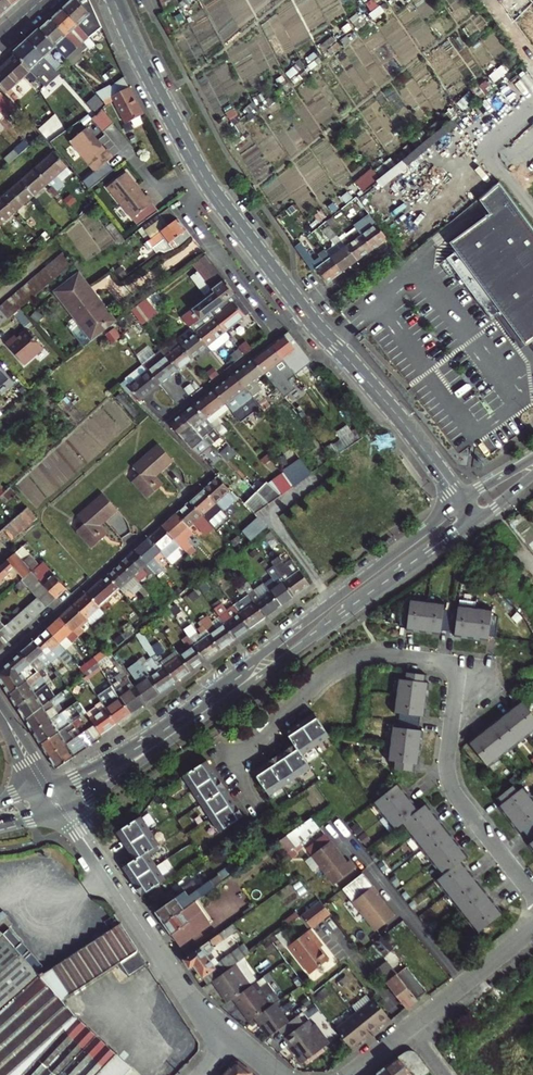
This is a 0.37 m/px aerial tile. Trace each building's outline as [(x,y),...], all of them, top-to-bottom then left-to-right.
[(9,0),(0,0),(0,11),(3,15),(14,6),(9,0)] [(62,8),(92,40),(97,46),(105,39),(91,13),(79,0),(70,0),(62,8)] [(162,3),(165,10),(177,4),(179,3),(177,0),(168,0),(162,3)] [(92,40),(62,8),(51,18),(77,46),(81,43),(85,46),(92,40)] [(51,18),(40,28),(57,46),(66,56),(77,46),(51,18)] [(40,28),(29,38),(45,57),(50,62),(49,63),(51,65),(54,63),(59,68),(56,70),(67,82),(70,79),(67,76),(72,71),(64,63),(63,64),(57,58),(56,59),(50,52),(57,46),(40,28)] [(38,63),(45,57),(29,38),(14,51),(16,54),(38,78),(43,83),(45,85),(52,79),(43,69),(38,63)] [(66,56),(71,62),(82,52),(77,46),(66,56)] [(6,94),(28,74),(35,82),(38,78),(16,54),(0,68),(0,87),(6,94)] [(50,62),(45,57),(38,63),(43,69),(49,63),(50,62)] [(35,82),(34,83),(38,88),(43,83),(38,78),(35,82)] [(96,89),(104,97),(112,95),(130,89),(125,79),(111,84),(110,83),(96,89)] [(130,89),(112,95),(126,122),(145,116),(130,89)] [(1,113),(14,127),(24,118),(0,91),(0,112),(1,113)] [(114,122),(101,107),(97,116),(93,120),(103,132),(105,130),(114,122)] [(88,128),(71,142),(96,171),(114,156),(108,149),(106,150),(88,128)] [(15,149),(5,157),(10,163),(20,154),(15,149)] [(48,182),(67,166),(55,151),(36,168),(48,182)] [(385,171),(388,173),(397,164),(392,158),(378,171),(374,166),(358,181),(366,190),(385,171)] [(52,186),(54,185),(70,170),(67,166),(48,182),(52,186)] [(21,180),(34,195),(48,182),(36,168),(21,180)] [(127,172),(108,187),(133,220),(154,203),(148,196),(147,197),(127,172)] [(504,312),(528,346),(532,342),(532,223),(500,178),(482,195),(493,210),(453,242),(459,251),(447,260),(491,321),(504,312)] [(34,195),(21,180),(3,197),(15,211),(34,195)] [(52,186),(58,194),(61,192),(54,185),(52,186)] [(56,196),(58,194),(52,186),(50,188),(56,196)] [(15,211),(3,197),(0,199),(0,222),(1,224),(15,211)] [(372,217),(359,200),(355,204),(368,220),(372,217)] [(159,233),(177,218),(170,209),(151,223),(159,233)] [(368,220),(357,228),(362,234),(377,223),(372,217),(368,220)] [(186,230),(177,218),(159,233),(147,242),(152,249),(165,239),(168,244),(186,230)] [(340,223),(333,228),(357,261),(373,249),(362,234),(357,228),(354,225),(346,232),(340,223)] [(388,238),(377,223),(362,234),(373,249),(388,238)] [(357,261),(333,228),(330,225),(324,229),(336,244),(326,250),(331,257),(342,272),(357,261)] [(166,253),(190,235),(186,230),(168,244),(158,252),(166,253)] [(312,232),(305,237),(308,241),(315,236),(312,232)] [(314,270),(318,267),(329,282),(342,272),(331,257),(320,266),(300,241),(295,245),(314,270)] [(64,252),(59,257),(69,268),(74,264),(64,252)] [(201,270),(199,272),(215,292),(183,317),(190,326),(191,325),(210,310),(234,291),(224,278),(211,262),(205,255),(195,263),(201,270)] [(59,257),(53,261),(63,273),(69,268),(59,257)] [(63,273),(53,261),(47,266),(57,278),(63,273)] [(42,271),(52,283),(57,278),(47,266),(42,271)] [(47,287),(52,283),(42,271),(37,275),(47,287)] [(65,306),(76,320),(93,341),(117,322),(107,310),(105,312),(102,308),(104,306),(88,287),(89,286),(80,274),(55,294),(65,306)] [(47,287),(37,275),(31,280),(41,292),(47,287)] [(41,292),(31,280),(27,284),(37,296),(41,292)] [(37,296),(27,284),(21,289),(31,301),(37,296)] [(31,301),(21,289),(16,293),(26,305),(31,301)] [(26,305),(16,293),(10,298),(20,310),(23,307),(26,305)] [(239,297),(215,317),(226,331),(250,311),(239,297)] [(20,310),(10,298),(5,302),(15,314),(20,310)] [(149,298),(133,310),(143,323),(159,311),(149,298)] [(5,302),(0,307),(10,319),(13,316),(15,314),(5,302)] [(4,324),(6,322),(10,319),(0,307),(0,319),(4,324)] [(528,346),(504,312),(496,318),(520,351),(528,346)] [(215,317),(196,332),(207,346),(226,331),(215,317)] [(68,327),(84,348),(93,341),(76,320),(68,327)] [(179,335),(177,337),(193,358),(207,346),(196,332),(191,325),(190,326),(179,335)] [(15,335),(6,343),(25,365),(46,347),(29,328),(18,338),(15,335)] [(291,353),(302,367),(307,363),(284,335),(273,344),(284,359),(291,368),(294,372),(295,373),(297,371),(286,357),(291,353)] [(193,358),(177,337),(163,348),(168,355),(179,369),(193,358)] [(249,341),(232,353),(237,360),(254,348),(249,341)] [(284,359),(273,344),(253,359),(265,373),(284,359)] [(179,369),(168,355),(149,371),(160,384),(179,369)] [(265,373),(253,359),(234,374),(246,388),(265,373)] [(9,378),(0,367),(0,386),(9,378)] [(294,372),(291,368),(282,374),(286,378),(294,372)] [(160,384),(149,371),(129,386),(139,398),(140,400),(160,384)] [(246,388),(234,374),(214,389),(226,404),(230,408),(232,410),(248,397),(253,393),(251,391),(249,392),(246,388)] [(248,387),(255,395),(262,389),(256,381),(248,387)] [(226,404),(214,389),(195,404),(207,419),(226,404)] [(195,404),(183,413),(205,439),(211,446),(221,437),(213,429),(211,430),(210,428),(214,425),(212,422),(210,423),(207,419),(195,404)] [(226,404),(207,419),(210,423),(212,422),(230,408),(226,404)] [(183,413),(170,423),(193,449),(205,439),(183,413)] [(160,443),(135,466),(141,473),(134,479),(149,497),(161,487),(153,478),(157,475),(174,459),(160,443)] [(301,458),(270,480),(282,494),(312,473),(301,458)] [(15,482),(8,474),(3,478),(11,486),(15,482)] [(161,487),(164,483),(157,475),(153,478),(161,487)] [(232,492),(231,491),(219,476),(205,489),(217,502),(222,508),(223,510),(237,498),(232,492)] [(282,494),(268,481),(245,502),(255,513),(282,494)] [(205,489),(191,501),(203,515),(208,521),(213,527),(228,515),(223,510),(222,508),(217,502),(205,489)] [(105,492),(79,515),(86,522),(78,529),(94,546),(105,536),(97,527),(101,524),(119,508),(105,492)] [(203,515),(191,501),(177,514),(189,528),(203,515)] [(0,534),(0,537),(6,544),(37,517),(28,508),(0,534)] [(189,528),(177,514),(163,526),(181,546),(185,551),(190,547),(184,540),(191,534),(193,532),(189,528)] [(257,516),(241,530),(249,540),(266,526),(257,516)] [(109,532),(101,524),(97,527),(105,536),(109,532)] [(181,546),(163,526),(150,538),(162,552),(168,560),(173,555),(174,553),(181,546)] [(280,542),(271,530),(259,540),(265,548),(270,544),(273,547),(280,542)] [(146,541),(136,550),(157,573),(159,576),(163,572),(153,560),(162,552),(150,538),(146,541)] [(136,550),(122,562),(135,577),(144,568),(152,577),(157,573),(136,550)] [(243,551),(227,563),(232,569),(247,558),(243,551)] [(0,566),(0,583),(10,574),(8,571),(14,566),(24,578),(32,570),(25,562),(16,552),(0,566)] [(31,555),(25,562),(32,570),(58,598),(68,589),(44,561),(40,565),(31,555)] [(135,577),(122,562),(108,575),(121,589),(123,592),(128,587),(133,593),(142,585),(135,577)] [(285,579),(296,594),(312,584),(300,568),(293,573),(287,563),(278,569),(282,575),(285,579)] [(278,569),(274,564),(267,569),(272,575),(276,572),(280,577),(282,575),(278,569)] [(58,598),(32,570),(24,578),(22,579),(38,597),(47,607),(58,598)] [(89,593),(101,607),(104,605),(112,614),(114,612),(111,608),(114,606),(109,600),(121,589),(108,575),(89,593)] [(270,589),(281,605),(296,594),(285,579),(270,589)] [(242,595),(248,591),(241,582),(235,586),(242,595)] [(255,591),(250,594),(253,598),(266,616),(281,605),(270,589),(259,597),(255,591)] [(75,605),(88,619),(101,607),(89,593),(75,605)] [(47,607),(38,597),(32,602),(41,612),(47,607)] [(253,598),(238,609),(251,627),(266,616),(253,598)] [(398,620),(404,621),(404,624),(438,628),(438,625),(452,627),(452,630),(486,634),(486,631),(493,632),(495,613),(489,612),(489,607),(456,603),(455,608),(440,607),(441,602),(407,598),(407,603),(400,602),(398,620)] [(32,602),(26,608),(35,617),(41,612),(32,602)] [(74,631),(88,619),(75,605),(61,617),(74,631)] [(251,627),(238,609),(236,607),(228,612),(224,606),(216,611),(217,612),(221,618),(236,638),(251,627)] [(26,608),(21,613),(29,623),(35,617),(26,608)] [(175,617),(169,608),(163,613),(169,621),(175,617)] [(197,614),(206,626),(207,628),(214,623),(203,609),(197,614)] [(221,648),(236,638),(221,618),(217,612),(215,614),(219,619),(214,623),(207,628),(221,648)] [(21,613),(15,618),(23,628),(29,623),(21,613)] [(61,617),(48,629),(65,648),(73,640),(74,642),(79,637),(74,631),(61,617)] [(15,618),(8,624),(17,633),(23,628),(15,618)] [(91,631),(96,627),(91,623),(87,626),(91,631)] [(191,639),(205,659),(221,648),(207,628),(206,626),(196,633),(189,623),(183,628),(187,634),(189,633),(190,635),(187,637),(189,640),(191,639)] [(8,624),(2,629),(11,639),(17,633),(8,624)] [(2,629),(0,631),(0,637),(6,643),(11,639),(2,629)] [(48,629),(34,641),(47,656),(54,650),(59,655),(61,653),(71,664),(76,660),(65,648),(48,629)] [(187,648),(180,653),(192,669),(205,659),(191,639),(189,640),(187,637),(182,641),(187,648)] [(106,649),(111,644),(105,638),(101,642),(106,649)] [(47,656),(34,641),(22,651),(38,671),(51,660),(47,656)] [(158,641),(152,646),(162,660),(164,658),(160,654),(165,650),(158,641)] [(128,662),(136,657),(126,642),(118,648),(128,662)] [(162,660),(165,664),(180,653),(177,649),(164,658),(162,660)] [(0,670),(0,680),(10,695),(26,681),(17,670),(22,666),(29,674),(33,670),(36,673),(38,671),(22,651),(0,670)] [(180,653),(165,664),(176,680),(184,675),(192,669),(180,653)] [(87,672),(96,664),(92,659),(83,668),(87,672)] [(10,695),(18,708),(48,683),(42,675),(55,665),(51,660),(38,671),(36,673),(26,681),(10,695)] [(160,691),(176,680),(165,664),(149,675),(160,691)] [(404,677),(398,677),(395,711),(399,712),(398,726),(394,725),(391,760),(395,760),(394,767),(414,769),(415,762),(417,763),(420,729),(418,728),(419,714),(422,714),(425,680),(423,680),(423,674),(404,672),(404,677)] [(71,689),(75,694),(89,683),(83,675),(72,686),(73,687),(71,689)] [(149,675),(135,686),(146,701),(160,691),(149,675)] [(89,683),(99,697),(102,695),(100,692),(102,690),(94,679),(89,683)] [(48,683),(18,708),(26,720),(51,702),(47,696),(54,691),(48,683)] [(131,712),(146,701),(135,686),(120,696),(131,712)] [(51,702),(26,720),(33,732),(59,714),(55,709),(61,705),(65,702),(60,696),(51,702)] [(106,706),(117,722),(131,712),(120,696),(106,706)] [(473,735),(468,739),(486,761),(532,723),(532,713),(520,697),(515,701),(514,700),(498,712),(500,713),(489,722),(488,721),(472,733),(473,735)] [(101,733),(117,722),(106,706),(101,700),(86,711),(87,712),(95,723),(101,733)] [(59,714),(33,732),(42,744),(59,732),(71,724),(67,718),(81,709),(76,702),(64,710),(59,714)] [(55,709),(59,714),(64,710),(61,705),(55,709)] [(317,715),(289,733),(298,746),(256,774),(272,799),(314,771),(305,758),(333,740),(317,715)] [(42,744),(49,756),(67,743),(59,732),(42,744)] [(67,743),(49,756),(57,768),(85,748),(76,737),(67,743)] [(247,816),(210,759),(186,775),(223,832),(247,816)] [(423,809),(419,803),(421,802),(409,787),(407,788),(403,782),(381,800),(401,826),(407,822),(447,873),(442,878),(483,930),(505,912),(501,907),(502,906),(490,891),(489,892),(480,881),(482,880),(469,864),(468,865),(463,860),(469,855),(465,850),(467,849),(455,834),(453,835),(445,824),(447,823),(434,808),(433,809),(429,804),(423,809)] [(521,827),(523,826),(532,837),(530,838),(532,842),(532,800),(521,784),(517,787),(513,782),(498,794),(502,799),(500,801),(521,827)] [(168,881),(149,852),(161,843),(143,815),(118,832),(137,860),(124,869),(143,896),(156,888),(168,881)] [(314,818),(289,835),(299,849),(323,830),(314,818)] [(317,844),(322,850),(335,840),(330,834),(317,844)] [(278,843),(288,857),(299,849),(289,835),(278,843)] [(322,850),(316,855),(339,884),(360,867),(354,860),(352,862),(335,840),(322,850)] [(347,887),(379,930),(398,915),(381,893),(382,891),(367,872),(347,887)] [(197,884),(171,901),(166,894),(162,897),(152,904),(165,923),(191,904),(195,901),(224,881),(220,875),(200,889),(197,884)] [(327,900),(306,909),(312,925),(333,917),(327,900)] [(204,914),(195,901),(191,904),(199,917),(204,914)] [(165,923),(173,935),(199,917),(191,904),(165,923)] [(208,920),(204,914),(199,917),(203,922),(177,940),(178,941),(178,942),(205,924),(209,921),(208,920)] [(199,917),(173,935),(177,940),(203,922),(199,917)] [(117,1054),(83,1022),(62,1000),(67,996),(67,997),(72,994),(72,993),(120,962),(130,977),(149,965),(133,941),(121,922),(40,975),(39,973),(44,970),(41,967),(44,965),(32,952),(25,957),(0,927),(0,1074),(97,1074),(117,1054)] [(225,931),(212,940),(216,947),(230,938),(225,931)] [(377,944),(385,938),(381,932),(373,938),(377,944)] [(334,964),(326,953),(321,947),(324,945),(316,933),(294,950),(315,978),(334,964)] [(385,938),(377,944),(386,955),(394,949),(385,938)] [(221,975),(202,946),(185,959),(183,959),(190,969),(194,966),(208,985),(212,981),(221,975)] [(228,971),(238,964),(239,963),(235,956),(223,964),(228,971)] [(386,962),(377,969),(408,1009),(408,1010),(419,1001),(418,1000),(428,991),(408,966),(398,974),(393,967),(386,962)] [(253,986),(238,964),(228,971),(221,975),(212,981),(228,1004),(234,999),(253,986)] [(265,978),(253,986),(234,999),(250,1023),(256,1018),(272,1008),(277,1004),(281,1002),(265,978)] [(351,1007),(356,1014),(376,999),(371,992),(351,1007)] [(376,999),(356,1014),(373,1036),(381,1030),(379,1028),(385,1023),(384,1022),(390,1017),(376,999)] [(290,1023),(277,1004),(272,1008),(256,1018),(269,1037),(281,1029),(290,1023)] [(336,1029),(351,1048),(358,1042),(359,1043),(365,1038),(367,1041),(373,1036),(356,1014),(336,1029)] [(281,1029),(292,1045),(295,1043),(289,1035),(307,1022),(302,1015),(290,1023),(281,1029)] [(385,1023),(387,1026),(393,1021),(390,1017),(384,1022),(385,1023)] [(292,1045),(305,1064),(333,1044),(319,1024),(316,1026),(312,1021),(308,1024),(307,1022),(289,1035),(295,1043),(292,1045)] [(351,1048),(354,1052),(361,1046),(359,1043),(358,1042),(351,1048)] [(399,1057),(387,1066),(394,1074),(413,1074),(399,1057)] [(239,1062),(235,1062),(224,1074),(255,1074),(239,1062)] [(387,1066),(377,1074),(394,1074),(387,1066)]
